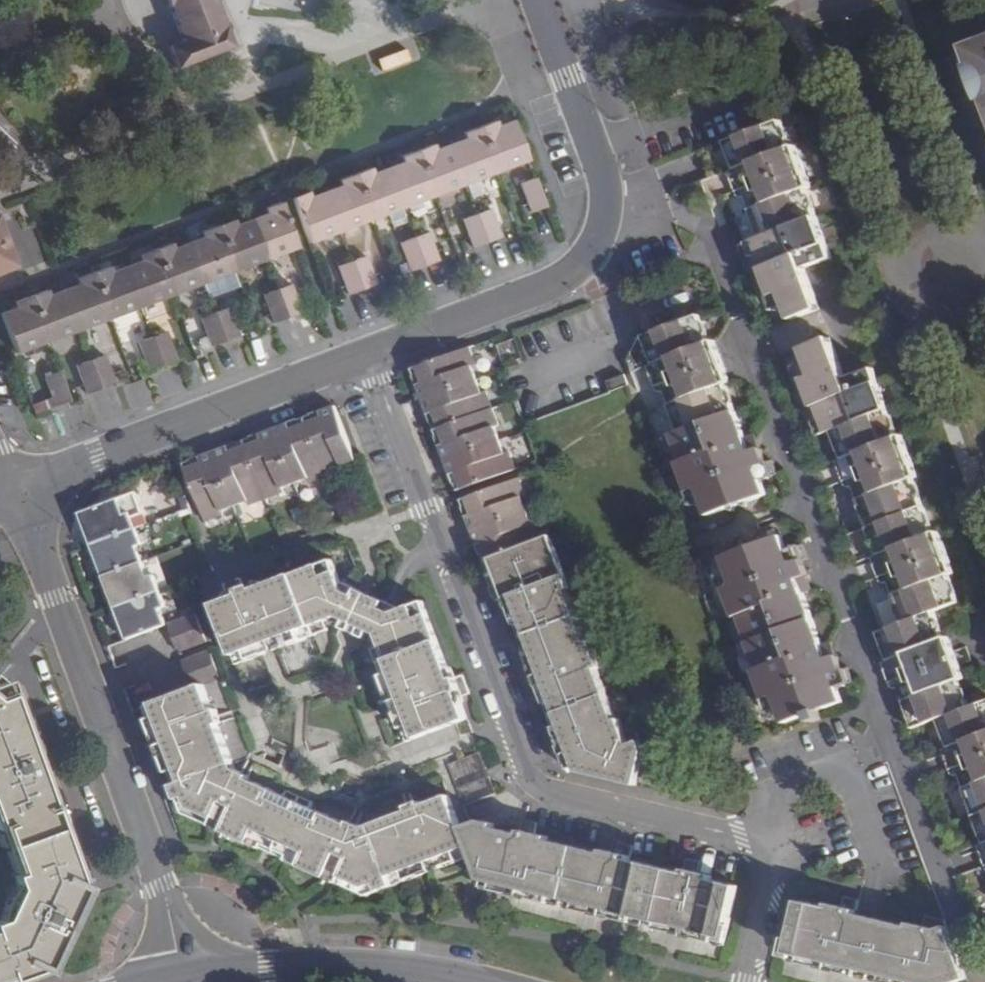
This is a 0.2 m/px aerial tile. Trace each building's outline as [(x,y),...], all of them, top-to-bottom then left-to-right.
[(231,53),(213,0),(174,0),(188,41),(167,48),(175,72),(231,53)] [(967,49),(984,96),(984,42),(967,49)] [(384,72),(413,61),(406,43),(377,53),(384,72)] [(310,239),(527,156),(512,116),(497,122),(494,116),(460,129),(462,135),(434,146),(431,140),(400,151),(402,157),(372,169),(369,163),(336,175),(338,182),(313,192),(310,185),(292,192),(310,239)] [(756,240),(820,216),(787,119),(782,121),(727,141),(736,166),(731,169),(739,192),(748,189),(755,209),(765,206),(774,231),(756,239),(756,240)] [(519,180),(530,210),(544,205),(532,175),(519,180)] [(265,256),(296,244),(279,197),(262,204),(265,211),(250,216),(265,256)] [(461,216),(472,245),(501,233),(490,205),(461,216)] [(234,268),(265,256),(250,216),(238,221),(235,215),(216,222),(234,268)] [(835,258),(820,216),(756,240),(766,266),(763,268),(774,298),(784,294),(793,320),(825,307),(811,267),(835,258)] [(203,280),(234,268),(216,222),(201,227),(203,233),(187,239),(203,280)] [(17,272),(0,227),(0,278),(17,272)] [(397,240),(408,269),(438,257),(427,228),(397,240)] [(203,280),(187,239),(175,244),(172,239),(154,245),(172,292),(203,280)] [(172,292),(154,245),(139,251),(142,256),(125,262),(141,304),(172,292)] [(337,262),(348,291),(376,281),(365,251),(337,262)] [(141,304),(125,262),(111,268),(108,262),(92,269),(109,316),(141,304)] [(62,286),(78,327),(109,316),(92,269),(76,275),(79,281),(62,286)] [(276,285),(287,315),(302,309),(291,280),(276,285)] [(48,285),(29,293),(47,339),(78,327),(62,286),(50,291),(48,285)] [(274,320),(287,315),(276,285),(264,290),(274,320)] [(0,310),(0,318),(13,353),(47,339),(29,293),(16,297),(18,302),(0,310)] [(229,303),(214,309),(225,338),(240,332),(229,303)] [(225,338),(214,309),(202,313),(213,343),(225,338)] [(679,433),(738,411),(702,315),(644,337),(653,361),(649,363),(657,386),(673,380),(681,400),(668,404),(679,433)] [(166,328),(151,333),(162,362),(177,356),(166,328)] [(162,362),(151,333),(137,339),(147,368),(162,362)] [(834,430),(834,431),(891,409),(876,366),(850,376),(836,336),(804,348),(813,374),(805,377),(815,405),(818,403),(828,432),(834,430)] [(653,361),(644,337),(640,338),(630,360),(633,368),(649,363),(653,361)] [(481,369),(473,347),(414,369),(459,487),(517,464),(509,443),(506,444),(496,418),(499,417),(492,395),(488,396),(478,370),(481,369)] [(104,352),(89,357),(100,386),(114,380),(104,352)] [(100,386),(89,357),(76,362),(87,391),(100,386)] [(69,398),(58,368),(43,374),(54,404),(69,398)] [(625,374),(607,381),(612,392),(629,385),(625,374)] [(355,456),(334,399),(242,434),(267,498),(282,492),(279,484),(308,473),(311,482),(348,467),(345,460),(355,456)] [(976,706),(940,610),(963,603),(959,593),(963,592),(960,582),(956,583),(953,575),(956,573),(936,516),(931,517),(924,497),(928,496),(924,487),(920,488),(917,478),(921,476),(907,438),(903,437),(901,433),(904,432),(899,417),(895,418),(891,409),(834,431),(844,458),(837,460),(846,485),(852,482),(879,554),(873,557),(881,579),(888,577),(904,622),(879,631),(889,659),(883,662),(897,702),(905,700),(914,727),(940,718),(951,747),(944,750),(953,774),(960,772),(984,841),(984,702),(976,706)] [(751,447),(738,411),(679,433),(658,440),(667,463),(679,459),(690,491),(701,486),(710,512),(768,490),(762,476),(772,473),(761,443),(751,447)] [(267,498),(242,434),(212,445),(233,501),(246,496),(249,504),(267,498)] [(233,501),(212,445),(182,456),(206,521),(225,513),(223,505),(233,501)] [(512,590),(579,768),(637,781),(645,750),(640,735),(628,740),(601,666),(614,662),(607,643),(593,648),(571,588),(584,583),(578,564),(564,569),(550,533),(541,537),(519,477),(467,496),(472,511),(466,514),(476,539),(482,537),(503,594),(512,590)] [(138,492),(82,512),(94,545),(141,527),(139,520),(147,518),(138,492)] [(149,524),(147,518),(139,520),(141,527),(149,524)] [(141,527),(94,545),(106,576),(145,562),(139,547),(148,544),(141,527)] [(815,721),(839,713),(835,703),(846,698),(835,672),(845,668),(839,653),(829,656),(800,575),(809,572),(803,554),(793,558),(784,533),(726,555),(735,579),(725,583),(767,697),(777,693),(787,720),(811,711),(815,721)] [(345,587),(340,574),(335,559),(257,588),(254,580),(238,586),(241,594),(217,603),(241,663),(328,631),(325,622),(340,616),(379,634),(417,735),(469,715),(459,690),(464,688),(459,673),(454,674),(426,598),(405,607),(393,611),(379,604),(384,596),(361,584),(357,593),(345,587)] [(145,562),(106,576),(117,608),(165,590),(159,576),(151,578),(145,562)] [(361,584),(340,574),(345,587),(357,593),(361,584)] [(165,590),(117,608),(129,639),(169,625),(163,608),(170,605),(165,590)] [(393,611),(405,607),(384,596),(379,604),(393,611)] [(200,613),(169,625),(179,651),(210,639),(200,613)] [(395,871),(468,846),(462,828),(449,794),(366,824),(351,817),(349,821),(254,779),(258,774),(239,767),(222,723),(227,721),(221,704),(215,706),(206,682),(224,675),(213,648),(182,659),(192,687),(153,701),(182,780),(175,782),(181,800),(201,809),(217,826),(368,891),(398,881),(395,871)] [(96,908),(71,841),(15,693),(0,695),(0,835),(1,840),(6,844),(27,902),(25,912),(14,934),(0,940),(10,970),(14,981),(61,981),(96,908)] [(468,846),(472,857),(481,878),(726,936),(738,882),(713,876),(714,871),(686,864),(685,869),(636,857),(637,852),(605,845),(603,850),(547,837),(548,832),(522,826),(521,830),(499,825),(500,821),(488,818),(462,828),(468,846)] [(952,947),(947,934),(940,937),(910,929),(909,935),(859,923),(860,917),(831,910),(828,916),(804,910),(792,963),(874,981),(965,981),(952,947)] [(10,970),(0,940),(0,981),(14,981),(10,970)]
